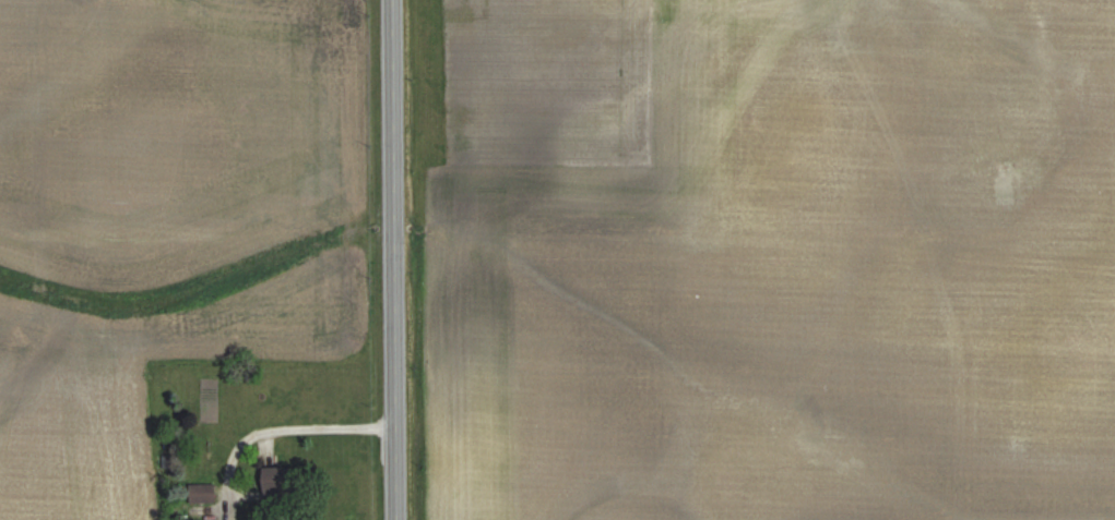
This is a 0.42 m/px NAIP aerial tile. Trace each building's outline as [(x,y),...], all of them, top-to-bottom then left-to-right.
[(300,467),(259,467),(259,492),(300,492),(300,467)] [(214,484),(187,484),(187,503),(214,503),(214,484)]
